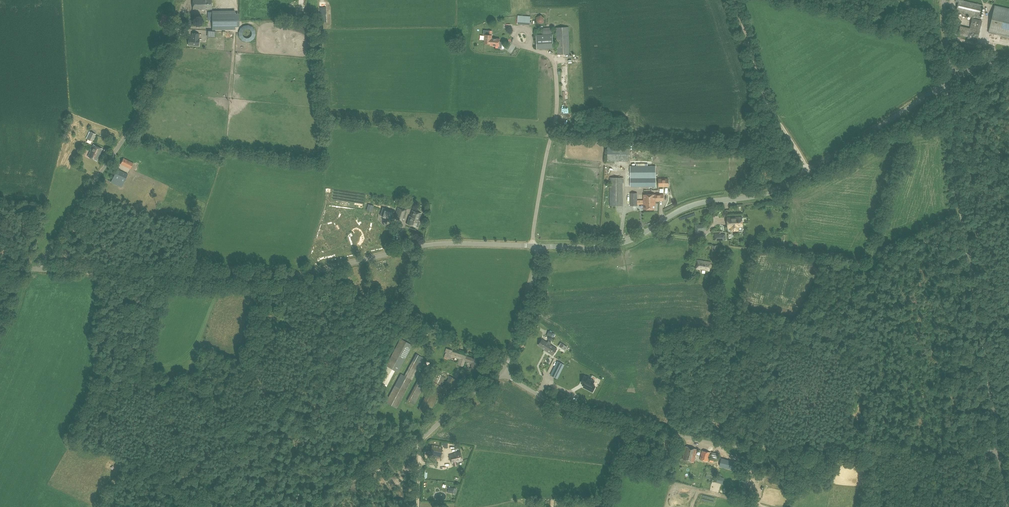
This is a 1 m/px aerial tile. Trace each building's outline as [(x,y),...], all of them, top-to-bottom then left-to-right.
[(212,9),(212,0),(193,0),(193,9),(212,9)] [(958,2),(956,12),(980,18),(983,5),(963,1),(963,0),(956,0),(956,2),(958,2)] [(995,6),(988,33),(1008,38),(1008,9),(995,6)] [(212,29),(235,29),(235,11),(212,11),(212,29)] [(530,25),(531,16),(518,15),(518,24),(530,25)] [(968,37),(967,39),(977,41),(980,30),(976,29),(976,28),(980,29),(982,21),(972,19),(970,27),(974,28),(970,28),(970,29),(960,27),(958,35),(968,37)] [(557,54),(570,54),(568,27),(556,27),(557,54)] [(499,46),(500,39),(492,38),(492,35),(492,31),(489,30),(489,31),(484,30),(484,35),(485,35),(485,43),(491,44),(491,45),(499,46)] [(199,46),(199,39),(199,34),(192,33),(192,38),(189,38),(188,45),(199,46)] [(553,48),(552,34),(542,34),(536,35),(536,49),(553,48)] [(976,47),(964,45),(962,53),(974,56),(976,47)] [(88,139),(92,141),(96,134),(91,132),(88,139)] [(103,149),(101,148),(93,144),(92,148),(88,156),(97,160),(103,149)] [(131,168),(134,163),(124,158),(121,164),(131,168)] [(631,186),(656,186),(655,166),(630,166),(631,186)] [(124,181),(128,174),(117,169),(114,176),(124,181)] [(622,205),(622,177),(610,177),(610,205),(622,205)] [(656,209),(656,200),(664,200),(664,195),(656,195),(656,194),(644,194),(644,209),(656,209)] [(383,208),(381,216),(392,219),(394,211),(383,208)] [(397,208),(394,218),(403,221),(407,211),(397,208)] [(419,221),(422,213),(412,210),(410,217),(409,217),(407,223),(418,227),(420,221),(419,221)] [(733,219),(733,217),(727,217),(728,228),(731,228),(731,229),(733,229),(733,231),(738,230),(738,226),(741,226),(741,222),(742,222),(742,217),(735,217),(735,218),(733,219)] [(706,225),(695,225),(695,234),(700,234),(700,230),(706,230),(706,225)] [(710,271),(711,262),(697,260),(696,269),(700,269),(700,268),(706,269),(706,270),(710,271)] [(382,271),(390,267),(388,261),(380,264),(382,271)] [(398,372),(412,345),(401,339),(386,366),(398,372)] [(553,355),(557,348),(549,343),(549,344),(542,339),(539,345),(545,349),(544,350),(553,355)] [(463,366),(465,360),(473,363),(471,369),(476,371),(479,359),(474,357),(474,358),(468,356),(468,357),(466,356),(452,352),(453,350),(447,349),(445,357),(449,359),(450,356),(460,359),(458,364),(463,366)] [(423,358),(416,354),(404,376),(401,374),(386,402),(397,408),(423,358)] [(571,361),(567,370),(571,373),(576,364),(571,361)] [(557,362),(551,375),(557,378),(564,365),(557,362)] [(558,378),(568,383),(572,375),(562,370),(558,378)] [(579,371),(572,386),(577,388),(583,374),(579,371)] [(445,378),(438,373),(418,409),(428,415),(443,387),(441,386),(445,378)] [(456,379),(450,376),(445,385),(451,388),(456,379)] [(585,376),(581,382),(585,384),(583,387),(588,389),(593,392),(595,386),(592,385),(595,381),(585,376)] [(429,455),(441,457),(443,447),(431,444),(429,455)] [(694,462),(697,449),(686,446),(683,459),(694,462)] [(708,461),(710,452),(702,450),(700,459),(708,461)] [(457,462),(463,460),(460,451),(456,452),(456,453),(450,455),(452,463),(453,463),(454,466),(458,464),(457,462)] [(756,467),(759,458),(744,454),(742,463),(756,467)] [(737,470),(739,463),(722,458),(720,466),(737,470)]
